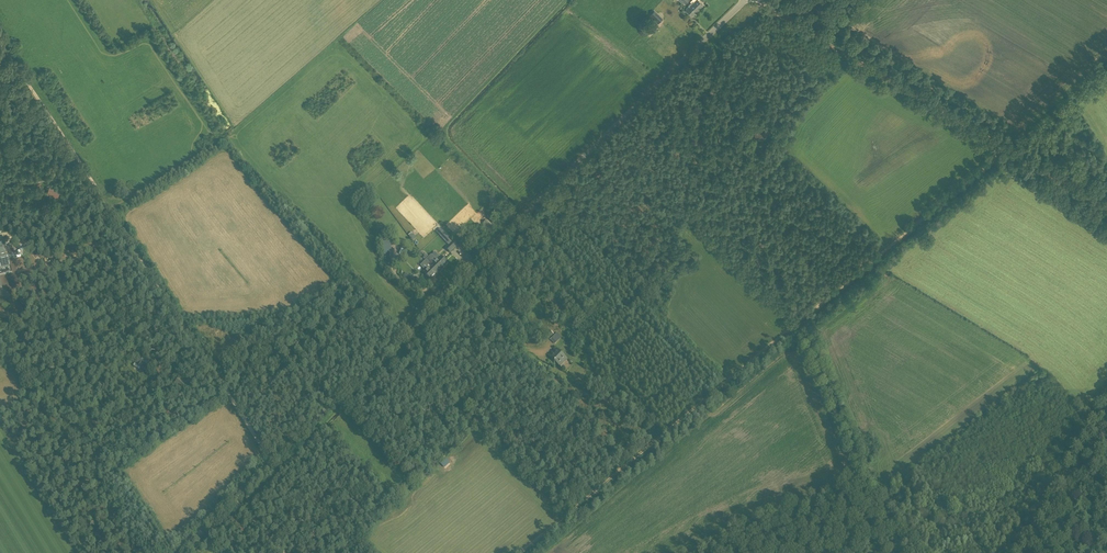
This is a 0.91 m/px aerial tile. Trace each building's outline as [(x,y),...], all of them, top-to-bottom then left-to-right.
[(690,6),(686,10),(688,13),(689,12),(692,15),(703,5),(698,0),(696,0),(694,2),(693,1),(688,5),(690,6)] [(658,23),(661,20),(655,15),(652,18),(658,23)] [(766,139),(765,132),(755,133),(755,137),(757,137),(757,140),(766,139)] [(60,191),(56,190),(52,188),(52,189),(49,188),(47,193),(57,197),(60,191)] [(489,230),(492,226),(486,221),(483,225),(489,230)] [(450,239),(443,231),(439,235),(446,243),(448,245),(452,241),(450,239)] [(4,256),(4,254),(7,253),(5,241),(0,242),(0,267),(0,269),(9,267),(7,255),(4,256)] [(450,253),(457,246),(452,241),(448,245),(445,248),(450,253)] [(387,264),(394,263),(393,253),(386,254),(387,264)] [(424,257),(439,272),(447,263),(441,257),(437,261),(431,255),(428,258),(426,255),(424,257)] [(431,280),(439,272),(424,257),(423,258),(425,261),(422,263),(428,269),(424,273),(431,280)] [(555,345),(562,337),(557,333),(550,340),(555,345)] [(560,366),(566,359),(556,349),(549,356),(560,366)] [(143,360),(139,357),(133,366),(140,370),(142,368),(147,371),(148,369),(152,371),(155,366),(143,359),(143,360)] [(187,384),(180,378),(174,386),(185,394),(192,385),(188,382),(187,384)]
